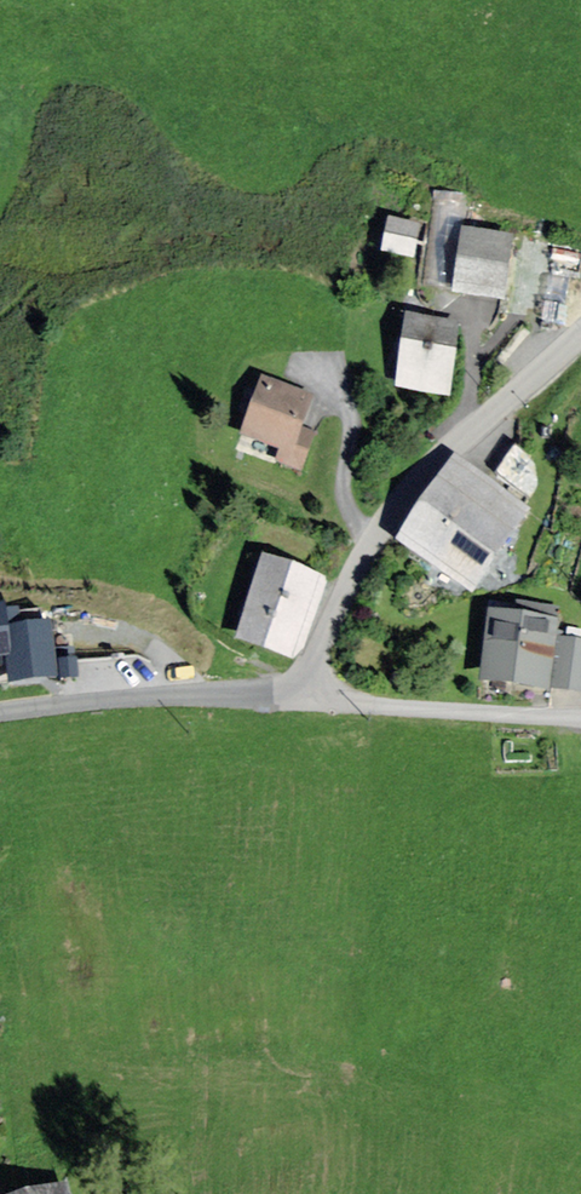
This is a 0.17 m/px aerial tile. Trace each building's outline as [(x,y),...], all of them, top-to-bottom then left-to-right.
[(415,220),(389,217),(385,250),(411,253),(415,220)] [(511,234),(467,229),(460,294),(504,298),(511,234)] [(457,321),(411,315),(401,385),(448,391),(457,321)] [(307,388),(261,375),(244,434),(284,446),(279,460),(298,466),(309,430),(295,426),(307,388)] [(460,463),(405,545),(470,589),(526,507),(460,463)] [(324,575),(268,558),(244,638),(300,655),(324,575)] [(556,624),(496,615),(488,674),(547,683),(553,639),(556,624)] [(0,619),(0,673),(23,669),(26,687),(71,679),(64,636),(21,643),(16,616),(0,619)] [(553,639),(547,683),(580,687),(580,643),(553,639)]
